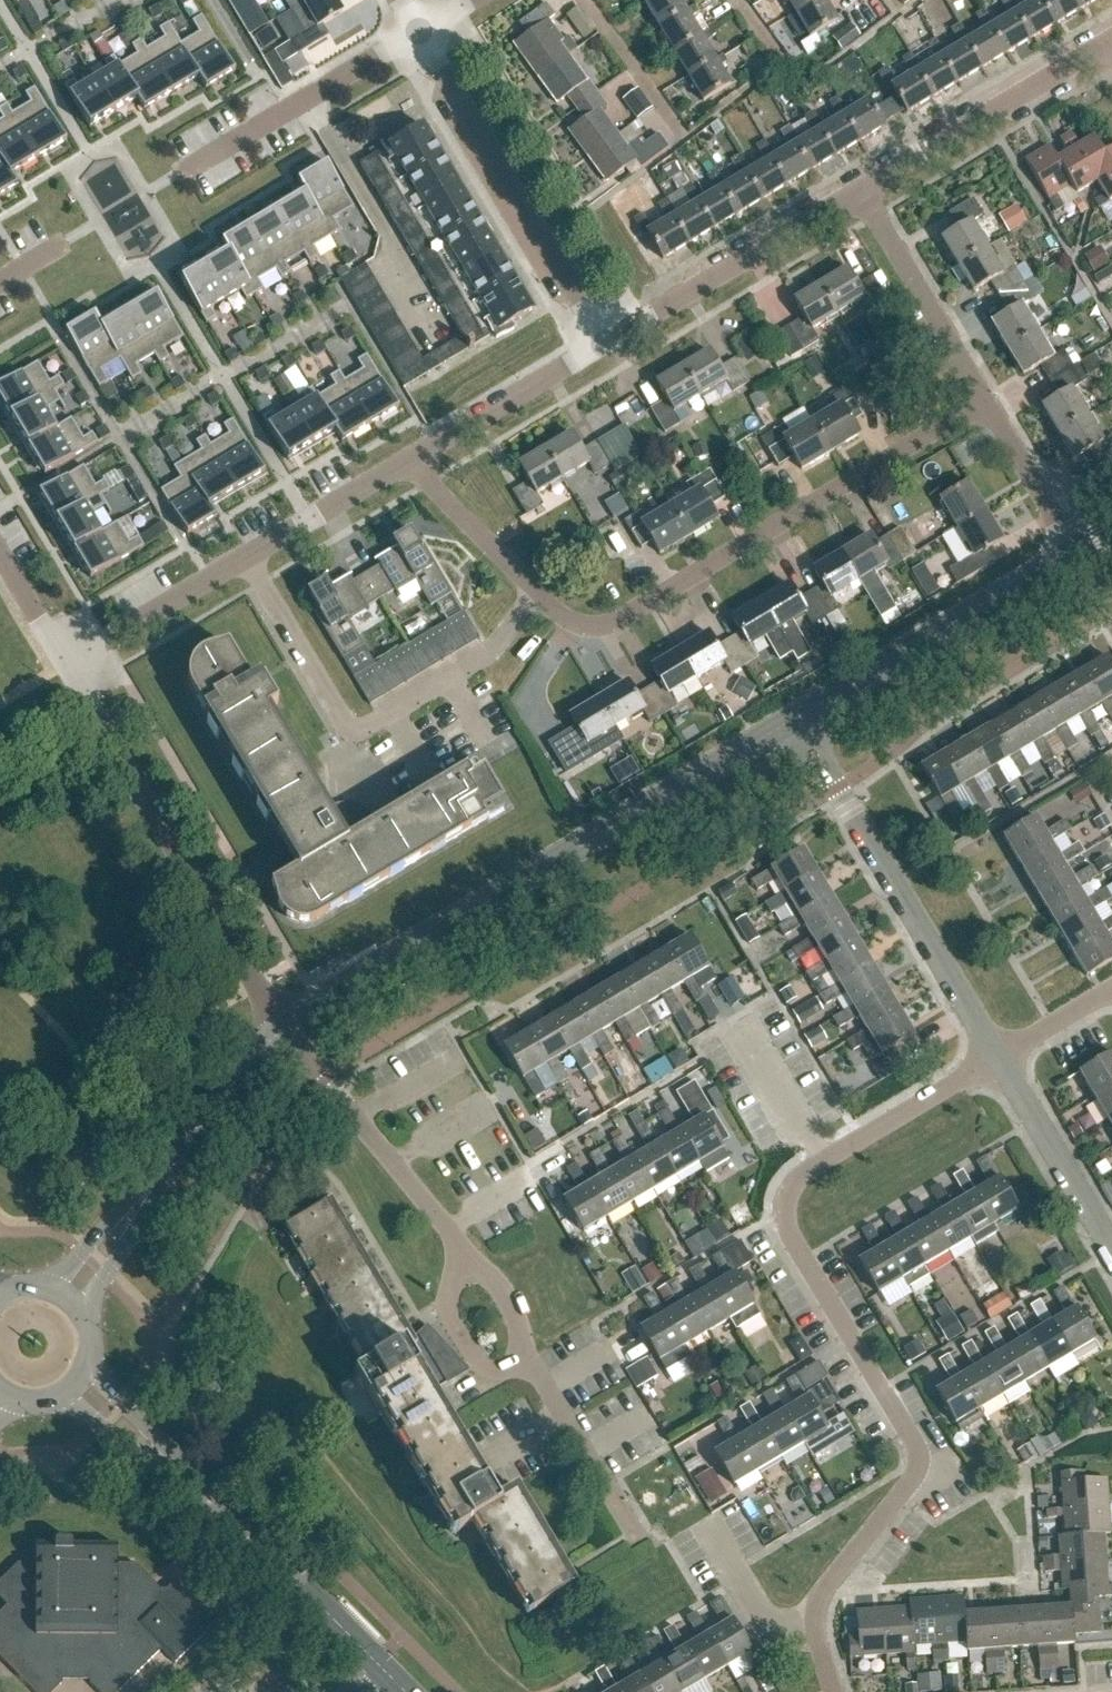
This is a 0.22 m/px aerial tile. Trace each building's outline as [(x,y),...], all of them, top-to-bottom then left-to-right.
[(39,22),(26,0),(20,0),(15,3),(29,27),(30,27),(39,22)] [(249,36),(266,25),(251,0),(228,0),(249,36)] [(333,0),(309,0),(291,11),(304,34),(274,52),(281,65),(328,37),(322,25),(341,14),(333,0)] [(291,11),(309,0),(284,0),(291,11)] [(643,4),(658,28),(685,12),(678,0),(650,0),(643,4)] [(794,14),(817,0),(786,0),(794,14)] [(832,0),(817,0),(794,14),(809,39),(836,23),(824,4),(832,0)] [(1033,3),(1018,12),(1010,0),(1001,0),(999,2),(1008,18),(1013,15),(1029,41),(1053,27),(1037,1),(1033,3)] [(1033,3),(1037,1),(1053,27),(1077,12),(1070,0),(1031,0),(1033,3)] [(1077,12),(1097,0),(1070,0),(1077,12)] [(63,3),(53,9),(59,18),(68,13),(63,3)] [(552,16),(544,5),(517,24),(526,36),(522,39),(528,47),(518,54),(537,79),(567,57),(558,44),(561,42),(545,22),(552,16)] [(154,21),(163,15),(158,6),(148,11),(154,21)] [(596,31),(579,7),(566,16),(583,40),(596,31)] [(692,7),(685,12),(658,28),(673,52),(699,36),(689,18),(696,14),(692,7)] [(1013,15),(1008,18),(993,27),(983,11),(974,16),(984,32),(988,30),(1004,56),(1029,41),(1013,15)] [(235,72),(202,16),(192,22),(199,34),(181,44),(180,45),(200,78),(199,78),(206,90),(235,72)] [(875,18),(866,23),(869,29),(878,23),(875,18)] [(124,34),(134,29),(128,19),(119,25),(124,34)] [(39,22),(30,27),(36,37),(45,31),(39,22)] [(180,45),(181,44),(169,24),(159,30),(165,39),(147,49),(146,50),(172,94),(199,78),(200,78),(180,45)] [(988,30),(984,32),(969,42),(959,25),(950,31),(960,47),(964,44),(980,71),(1004,56),(988,30)] [(263,50),(279,41),(271,28),(255,37),(263,50)] [(845,28),(836,33),(846,48),(854,43),(845,28)] [(132,46),(141,40),(134,29),(124,34),(119,38),(126,49),(132,46)] [(95,46),(104,41),(98,31),(89,37),(95,46)] [(707,31),(699,36),(673,52),(687,76),(714,60),(703,42),(711,38),(707,31)] [(64,54),(73,48),(68,39),(58,44),(64,54)] [(146,50),(147,49),(141,40),(132,46),(137,55),(119,66),(118,66),(138,100),(137,100),(144,111),(172,94),(146,50)] [(747,58),(756,52),(750,41),(741,47),(747,58)] [(964,44),(960,47),(944,56),(934,41),(925,46),(935,62),(940,59),(956,85),(980,71),(964,44)] [(940,59),(935,62),(921,70),(911,55),(902,60),(911,76),(915,73),(932,100),(956,85),(940,59)] [(718,66),(725,62),(721,56),(714,60),(687,76),(702,101),(729,85),(718,66)] [(118,66),(119,66),(114,57),(104,62),(110,71),(94,80),(114,114),(137,100),(138,100),(118,66)] [(586,82),(567,57),(537,79),(556,105),(566,98),(576,111),(597,94),(587,81),(586,82)] [(898,74),(906,69),(902,63),(894,68),(898,74)] [(18,82),(27,77),(22,67),(12,73),(18,82)] [(915,73),(911,76),(896,85),(886,69),(877,74),(888,91),(891,89),(907,115),(932,100),(915,73)] [(114,114),(94,80),(79,90),(74,81),(64,86),(90,129),(114,114)] [(31,104),(13,114),(12,115),(38,159),(67,142),(35,89),(25,95),(31,104)] [(636,90),(622,101),(636,121),(651,110),(636,90)] [(606,107),(597,94),(576,111),(584,121),(568,133),(587,159),(617,135),(600,112),(606,107)] [(858,143),(883,128),(881,125),(898,114),(890,101),(873,111),(867,102),(847,114),(837,98),(828,103),(838,119),(842,116),(858,143)] [(12,115),(13,114),(7,105),(0,110),(0,115),(3,120),(0,122),(0,158),(11,176),(12,175),(38,159),(12,115)] [(842,116),(838,119),(823,128),(813,112),(804,117),(813,133),(817,131),(833,158),(858,143),(842,116)] [(817,131),(813,133),(798,142),(789,127),(779,132),(789,148),(793,145),(809,172),(833,158),(817,131)] [(382,152),(359,165),(459,334),(453,338),(462,353),(492,336),(495,341),(516,329),(512,324),(532,312),(422,128),(402,140),(399,134),(379,146),(382,152)] [(1104,156),(1093,139),(1079,147),(1071,134),(1060,141),(1068,154),(1057,160),(1072,185),(1077,194),(1097,182),(1109,203),(1111,201),(1111,150),(1104,156)] [(627,148),(617,135),(587,159),(606,184),(635,162),(641,169),(668,149),(657,135),(634,152),(630,146),(627,148)] [(793,145),(789,148),(773,157),(764,141),(755,146),(765,163),(769,160),(785,187),(809,172),(793,145)] [(697,146),(686,152),(696,169),(707,163),(697,146)] [(1072,185),(1057,160),(1049,147),(1025,161),(1056,213),(1064,208),(1056,195),(1072,185)] [(769,160),(765,163),(750,172),(740,156),(731,161),(741,177),(744,175),(760,201),(785,187),(769,160)] [(12,175),(11,176),(0,158),(0,198),(19,187),(12,175)] [(354,208),(327,164),(298,182),(305,193),(332,237),(341,232),(334,221),(354,208)] [(744,175),(741,177),(725,186),(716,170),(707,176),(716,191),(720,189),(736,216),(760,201),(744,175)] [(720,189),(716,191),(701,200),(691,184),(681,190),(691,206),(696,203),(712,230),(736,216),(720,189)] [(305,193),(278,209),(304,254),(303,254),(309,263),(318,257),(313,249),(332,237),(305,193)] [(696,203),(691,206),(676,215),(667,199),(657,205),(667,221),(671,218),(687,245),(712,230),(696,203)] [(1080,215),(1086,212),(1079,199),(1073,203),(1080,215)] [(939,240),(955,266),(985,249),(970,223),(982,216),(972,200),(948,215),(956,230),(939,240)] [(1008,234),(1027,223),(1017,206),(998,217),(1008,234)] [(304,254),(278,209),(251,226),(277,270),(276,271),(281,280),(291,274),(285,265),(303,254),(304,254)] [(671,218),(667,221),(652,229),(643,213),(633,219),(643,236),(647,233),(662,260),(687,245),(671,218)] [(277,270),(251,226),(222,243),(229,254),(230,253),(255,295),(263,290),(258,281),(276,271),(277,270)] [(988,283),(997,298),(1022,284),(1013,268),(1001,275),(985,249),(955,266),(971,293),(988,283)] [(342,256),(348,266),(357,260),(352,251),(342,256)] [(230,253),(229,254),(206,267),(226,301),(241,292),(246,301),(255,295),(230,253)] [(324,266),(315,272),(320,281),(330,276),(324,266)] [(371,278),(365,266),(340,281),(347,292),(371,278)] [(226,301),(206,267),(181,282),(207,324),(216,319),(211,310),(226,301)] [(344,269),(335,274),(338,280),(347,274),(344,269)] [(870,311),(885,302),(871,278),(856,287),(846,271),(820,286),(837,315),(863,299),(870,311)] [(1103,273),(1095,278),(1100,286),(1108,281),(1103,273)] [(354,304),(378,289),(371,278),(347,292),(354,304)] [(1032,300),(1022,284),(997,298),(1006,314),(990,324),(1005,350),(1035,333),(1020,307),(1032,300)] [(810,330),(837,315),(820,286),(793,302),(803,319),(788,328),(802,352),(817,342),(810,330)] [(361,316),(385,301),(378,289),(354,304),(361,316)] [(293,297),(298,307),(308,301),(302,292),(293,297)] [(184,338),(157,293),(129,310),(155,355),(154,355),(160,364),(169,359),(164,350),(184,338)] [(368,328),(393,313),(385,301),(361,316),(368,328)] [(155,355),(129,310),(102,326),(101,327),(121,360),(120,360),(132,381),(142,375),(136,366),(154,355),(155,355)] [(375,340),(400,325),(393,313),(368,328),(375,340)] [(101,327),(102,326),(95,315),(66,333),(99,388),(109,383),(102,371),(120,360),(121,360),(101,327)] [(284,324),(278,315),(269,320),(274,330),(284,324)] [(382,351),(407,337),(400,325),(375,340),(382,351)] [(341,334),(347,343),(356,338),(350,328),(341,334)] [(251,339),(249,340),(244,332),(232,339),(237,349),(239,348),(242,353),(255,345),(251,339)] [(1051,359),(1035,333),(1005,350),(1021,377),(1037,367),(1047,382),(1071,368),(1062,352),(1051,359)] [(256,349),(266,343),(260,334),(251,339),(255,345),(256,349)] [(389,363),(414,349),(407,337),(382,351),(389,363)] [(746,364),(761,355),(751,337),(736,346),(746,364)] [(312,347),(317,357),(326,351),(321,342),(312,347)] [(453,358),(446,346),(437,351),(445,364),(453,358)] [(230,364),(240,359),(234,349),(225,355),(230,364)] [(421,361),(414,349),(389,363),(396,375),(405,370),(413,365),(421,361)] [(445,364),(437,351),(429,356),(437,368),(445,364)] [(732,393),(748,384),(734,360),(719,369),(709,353),(682,368),(699,397),(725,381),(732,393)] [(1089,377),(1102,369),(1094,354),(1080,363),(1089,377)] [(288,370),(297,364),(292,355),(282,361),(288,370)] [(363,371),(345,381),(344,382),(370,426),(399,409),(367,356),(357,362),(363,371)] [(437,368),(429,356),(421,361),(429,373),(437,368)] [(812,381),(825,374),(815,358),(803,365),(812,381)] [(429,373),(421,361),(413,365),(421,378),(429,373)] [(38,363),(0,385),(0,401),(10,418),(55,391),(55,392),(64,387),(59,377),(50,383),(38,363)] [(421,378),(413,365),(405,370),(413,383),(421,378)] [(255,374),(261,383),(270,378),(264,368),(255,374)] [(673,412),(699,397),(682,368),(655,384),(665,401),(650,410),(664,434),(680,425),(673,412)] [(1081,384),(1071,368),(1047,382),(1056,398),(1039,408),(1055,434),(1085,417),(1069,391),(1081,384)] [(63,376),(68,385),(78,379),(73,370),(63,376)] [(413,383),(405,370),(396,375),(404,388),(413,383)] [(344,382),(345,381),(339,372),(330,378),(335,387),(317,398),(316,398),(336,432),(335,432),(342,443),(370,426),(344,382)] [(284,397),(293,391),(284,376),(274,381),(284,397)] [(180,377),(170,383),(176,392),(185,387),(180,377)] [(139,393),(145,402),(155,397),(149,387),(139,393)] [(336,432),(316,398),(317,398),(312,389),(302,394),(308,403),(293,412),(313,446),(335,432),(336,432)] [(849,423),(860,416),(845,390),(829,400),(835,410),(811,424),(829,454),(858,437),(849,423)] [(65,409),(55,392),(55,391),(10,418),(27,447),(55,430),(54,429),(44,412),(59,402),(64,410),(65,409)] [(85,391),(76,397),(81,406),(91,400),(85,391)] [(756,412),(769,404),(761,391),(748,399),(756,412)] [(213,408),(222,402),(216,393),(207,398),(213,408)] [(116,396),(107,401),(113,411),(122,405),(116,396)] [(313,446),(293,412),(278,421),(272,412),(263,418),(288,461),(313,446)] [(189,430),(198,425),(192,415),(183,421),(189,430)] [(1085,417),(1055,434),(1071,461),(1088,451),(1097,466),(1111,457),(1111,436),(1100,443),(1085,417)] [(92,434),(83,439),(71,419),(54,429),(55,430),(27,447),(44,475),(98,443),(92,434)] [(229,435),(211,446),(210,446),(236,491),(265,474),(233,420),(223,426),(229,435)] [(829,454),(811,424),(790,437),(784,427),(759,441),(774,467),(791,457),(800,472),(829,454)] [(96,432),(101,441),(111,436),(105,426),(96,432)] [(594,476),(610,466),(596,443),(581,452),(571,435),(545,450),(562,479),(587,464),(594,476)] [(174,447),(168,437),(159,443),(164,452),(174,447)] [(210,446),(211,446),(205,437),(196,443),(201,452),(182,463),(209,507),(210,507),(236,491),(210,446)] [(695,459),(709,456),(706,444),(692,448),(695,459)] [(535,495),(562,479),(545,450),(518,466),(529,483),(513,492),(527,516),(542,507),(535,495)] [(209,507),(182,463),(174,468),(180,479),(161,491),(187,536),(217,518),(210,507),(209,507)] [(40,493),(57,522),(101,495),(102,496),(111,491),(105,481),(96,487),(84,467),(40,493)] [(121,472),(126,481),(136,476),(130,467),(121,472)] [(706,507),(723,497),(708,472),(684,486),(690,496),(670,508),(688,538),(715,522),(706,507)] [(939,502),(956,530),(983,514),(966,486),(939,502)] [(143,488),(133,494),(139,503),(148,497),(143,488)] [(112,513),(102,496),(101,495),(57,522),(74,550),(101,534),(101,533),(91,516),(106,507),(110,514),(112,513)] [(688,538),(670,508),(645,523),(640,513),(623,523),(638,548),(649,542),(658,556),(688,538)] [(999,542),(983,514),(956,530),(972,556),(947,571),(956,585),(991,564),(984,551),(999,542)] [(154,528),(159,537),(169,531),(163,522),(154,528)] [(139,537),(130,543),(118,523),(101,533),(101,534),(74,550),(91,579),(144,547),(139,537)] [(380,567),(366,575),(381,601),(413,582),(429,608),(452,595),(423,546),(420,548),(410,532),(399,538),(403,545),(374,562),(374,563),(377,562),(380,567)] [(913,555),(899,532),(888,538),(902,561),(913,555)] [(902,561),(888,538),(875,546),(869,537),(841,554),(858,582),(857,582),(879,619),(894,610),(872,573),(884,566),(887,571),(902,561)] [(858,582),(841,554),(813,571),(823,587),(810,595),(824,618),(837,610),(830,598),(857,582),(858,582)] [(349,620),(381,601),(366,575),(352,583),(349,578),(352,577),(351,576),(322,593),(318,587),(307,593),(317,610),(313,612),(342,660),(365,646),(349,620)] [(824,618),(810,595),(798,602),(788,586),(760,603),(790,654),(795,663),(809,655),(790,623),(803,615),(810,626),(824,618)] [(740,635),(729,642),(744,666),(755,659),(748,647),(764,638),(778,661),(790,654),(760,603),(731,620),(740,635)] [(463,612),(451,620),(467,647),(480,640),(463,612)] [(467,647),(451,620),(439,627),(455,654),(467,647)] [(455,654),(439,627),(427,634),(443,661),(455,654)] [(443,661),(427,634),(415,642),(431,669),(443,661)] [(744,666),(729,642),(716,650),(707,635),(680,651),(696,678),(722,663),(729,675),(744,666)] [(431,669),(415,642),(402,649),(419,676),(431,669)] [(253,688),(228,646),(208,651),(205,652),(202,654),(199,656),(197,658),(194,660),(191,665),(189,670),(188,675),(188,681),(189,686),(191,691),(209,721),(207,723),(217,740),(220,739),(234,762),(231,764),(242,782),(244,780),(258,804),(256,805),(266,823),(269,821),(281,842),(287,852),(272,861),(282,878),(271,885),(277,904),(278,909),(281,914),(284,917),(289,921),(293,923),(298,924),(303,925),(308,924),(313,923),(318,921),(504,810),(500,803),(504,800),(485,768),(480,771),(475,763),(376,822),(373,818),(369,813),(364,810),(359,807),(354,805),(348,804),(342,804),(336,805),(331,807),(326,810),(267,712),(278,706),(263,682),(253,688)] [(419,676),(402,649),(390,656),(406,683),(419,676)] [(696,678),(680,651),(650,669),(659,684),(648,690),(663,714),(674,707),(667,696),(696,678)] [(406,683),(390,656),(378,663),(394,691),(406,683)] [(1111,697),(1111,670),(1105,658),(1081,672),(1100,703),(1099,703),(1100,705),(1111,724),(1111,704),(1109,699),(1111,697)] [(394,691),(378,663),(366,671),(382,698),(394,691)] [(382,698),(366,671),(353,678),(370,705),(371,705),(382,698)] [(1087,712),(1100,705),(1099,703),(1100,703),(1081,672),(1058,685),(1077,717),(1076,717),(1077,718),(1088,738),(1098,732),(1087,712)] [(747,702),(756,687),(741,678),(732,693),(747,702)] [(663,714),(648,690),(635,698),(626,683),(599,699),(616,727),(640,712),(647,724),(663,714)] [(1064,726),(1077,718),(1076,717),(1077,717),(1058,685),(1035,699),(1054,730),(1053,731),(1054,732),(1065,751),(1075,746),(1064,726)] [(616,727),(599,699),(569,717),(576,729),(551,744),(567,771),(593,755),(586,744),(616,727)] [(1041,740),(1054,732),(1053,731),(1054,730),(1035,699),(1012,713),(1030,744),(1029,745),(1030,746),(1042,766),(1052,759),(1041,740)] [(726,707),(718,712),(724,722),(732,717),(726,707)] [(1017,754),(1030,746),(1029,745),(1030,744),(1012,713),(989,726),(1008,758),(1007,758),(1008,759),(1019,779),(1029,773),(1017,754)] [(995,767),(1008,759),(1007,758),(1008,758),(989,726),(966,740),(985,771),(984,772),(985,773),(996,793),(1007,787),(995,767)] [(1111,751),(1111,739),(1101,745),(1107,754),(1111,751)] [(985,771),(966,740),(943,753),(962,785),(962,786),(962,787),(974,806),(975,805),(981,816),(990,811),(972,781),(985,773),(984,772),(985,771)] [(962,785),(943,753),(919,768),(937,799),(938,801),(939,800),(944,808),(951,820),(960,814),(948,795),(962,787),(962,786),(962,785)] [(1052,775),(1061,770),(1056,760),(1047,766),(1052,775)] [(1031,790),(1039,785),(1033,775),(1024,779),(1031,790)] [(1011,807),(1022,801),(1015,789),(1004,795),(1011,807)] [(938,801),(937,799),(925,806),(931,816),(944,808),(939,800),(938,801)] [(1100,834),(1111,827),(1104,816),(1093,822),(1100,834)] [(1003,838),(1017,862),(1049,842),(1049,843),(1051,842),(1069,831),(1064,821),(1045,833),(1036,818),(1003,838)] [(1058,855),(1051,842),(1049,843),(1049,842),(1017,862),(1030,885),(1063,865),(1063,866),(1064,865),(1083,854),(1077,844),(1058,855)] [(785,894),(816,875),(801,852),(748,884),(753,894),(775,880),(783,893),(784,893),(785,894)] [(1111,866),(1111,865),(1107,856),(1093,864),(1098,874),(1111,866)] [(1072,878),(1064,865),(1063,866),(1063,865),(1030,885),(1044,908),(1076,888),(1077,889),(1078,888),(1097,877),(1091,867),(1072,878)] [(799,917),(830,898),(816,875),(785,894),(784,893),(783,893),(761,907),(767,917),(789,903),(797,917),(798,916),(799,917)] [(724,903),(737,895),(731,884),(717,892),(724,903)] [(1085,901),(1078,888),(1077,889),(1076,888),(1044,908),(1057,931),(1089,911),(1090,911),(1091,911),(1110,900),(1104,890),(1085,901)] [(812,940),(843,921),(830,898),(799,917),(798,916),(797,917),(775,930),(781,940),(803,927),(811,940),(812,939),(812,940)] [(1091,911),(1090,911),(1089,911),(1057,931),(1071,954),(1103,934),(1104,935),(1105,934),(1111,930),(1111,917),(1099,924),(1091,911)] [(735,922),(748,945),(759,939),(746,916),(735,922)] [(826,963),(857,944),(843,921),(812,940),(812,939),(811,940),(789,953),(795,962),(816,949),(824,962),(826,962),(826,963)] [(1105,934),(1104,935),(1103,934),(1071,954),(1085,978),(1111,962),(1111,947),(1105,934)] [(693,978),(707,970),(688,936),(663,951),(682,983),(681,983),(682,984),(694,1004),(697,1003),(705,998),(693,978)] [(871,967),(857,944),(826,963),(826,962),(824,962),(803,976),(809,986),(831,973),(838,986),(839,985),(840,985),(871,967)] [(669,992),(682,984),(681,983),(682,983),(663,951),(641,964),(660,996),(658,997),(659,998),(671,1018),(681,1012),(669,992)] [(646,1006),(659,998),(658,997),(660,996),(641,964),(618,978),(637,1010),(636,1011),(636,1012),(648,1031),(658,1026),(646,1006)] [(885,989),(871,967),(840,985),(839,985),(838,986),(817,999),(822,1008),(844,995),(852,1008),(853,1008),(885,989)] [(623,1019),(636,1012),(636,1011),(637,1010),(618,978),(595,992),(614,1024),(613,1024),(613,1025),(625,1045),(635,1039),(623,1019)] [(732,980),(719,987),(730,1005),(742,998),(732,980)] [(786,1005),(797,999),(790,987),(779,994),(786,1005)] [(898,1012),(885,989),(853,1008),(852,1008),(830,1021),(836,1031),(858,1018),(866,1031),(867,1031),(898,1012)] [(601,1033),(613,1025),(613,1024),(614,1024),(595,992),(572,1005),(591,1037),(590,1038),(590,1039),(602,1059),(612,1053),(601,1033)] [(707,1020),(715,1015),(705,998),(697,1003),(707,1020)] [(815,998),(792,1012),(800,1025),(823,1011),(815,998)] [(577,1047),(590,1039),(590,1038),(591,1037),(572,1005),(549,1019),(568,1051),(567,1051),(568,1053),(579,1072),(589,1067),(577,1047)] [(913,1036),(898,1012),(867,1031),(866,1031),(844,1044),(850,1054),(862,1047),(872,1041),(880,1055),(892,1075),(903,1068),(892,1049),(913,1036)] [(680,1029),(690,1023),(685,1013),(675,1019),(680,1029)] [(555,1060),(568,1053),(567,1051),(568,1051),(549,1019),(526,1032),(545,1065),(544,1065),(545,1066),(556,1086),(566,1080),(555,1060)] [(811,1050),(827,1041),(820,1028),(804,1037),(811,1050)] [(532,1074),(545,1066),(544,1065),(545,1065),(526,1032),(502,1047),(522,1080),(523,1079),(534,1099),(544,1094),(532,1074)] [(1092,1098),(1111,1086),(1111,1056),(1111,1054),(1078,1074),(1092,1098)] [(589,1067),(579,1072),(586,1084),(596,1078),(589,1067)] [(693,1083),(675,1094),(689,1118),(690,1117),(693,1122),(692,1123),(678,1131),(679,1132),(698,1165),(699,1164),(706,1175),(729,1162),(722,1150),(716,1140),(725,1135),(712,1112),(711,1113),(693,1083)] [(1092,1098),(1106,1121),(1111,1117),(1111,1086),(1092,1098)] [(679,1132),(678,1131),(667,1111),(657,1116),(669,1136),(655,1144),(656,1145),(656,1146),(675,1178),(698,1165),(679,1132)] [(584,1127),(592,1121),(586,1112),(578,1117),(584,1127)] [(637,1112),(628,1118),(635,1129),(643,1124),(637,1112)] [(646,1150),(632,1158),(652,1192),(675,1178),(656,1146),(656,1145),(655,1144),(643,1124),(635,1129),(634,1130),(646,1150)] [(1073,1140),(1083,1134),(1077,1125),(1067,1130),(1073,1140)] [(524,1137),(533,1152),(546,1145),(537,1129),(524,1137)] [(652,1192),(632,1158),(620,1137),(611,1143),(623,1163),(609,1171),(610,1173),(629,1206),(652,1192)] [(610,1173),(609,1171),(597,1151),(588,1157),(600,1177),(587,1185),(588,1186),(587,1187),(606,1219),(629,1206),(610,1173)] [(986,1186),(973,1194),(973,1195),(992,1226),(1016,1212),(996,1180),(983,1159),(974,1165),(986,1186)] [(588,1186),(587,1185),(575,1164),(566,1170),(578,1190),(562,1200),(582,1233),(606,1219),(587,1187),(588,1186)] [(973,1195),(973,1194),(960,1173),(951,1179),(963,1199),(950,1207),(951,1208),(950,1209),(969,1240),(974,1248),(997,1234),(992,1226),(973,1195)] [(951,1208),(950,1207),(938,1187),(928,1192),(940,1213),(927,1221),(928,1222),(927,1222),(946,1254),(969,1240),(950,1209),(951,1208)] [(928,1222),(927,1221),(915,1200),(905,1206),(918,1226),(904,1234),(905,1236),(904,1236),(924,1268),(925,1267),(946,1254),(927,1222),(928,1222)] [(370,1397),(452,1534),(473,1522),(522,1604),(524,1603),(531,1614),(570,1591),(514,1497),(493,1510),(483,1494),(489,1491),(429,1392),(456,1376),(420,1337),(408,1344),(325,1207),(284,1231),(366,1369),(356,1375),(369,1398),(370,1397)] [(924,1268),(904,1236),(905,1236),(904,1234),(892,1214),(882,1219),(895,1240),(881,1248),(882,1249),(901,1281),(906,1290),(929,1276),(924,1268)] [(717,1243),(729,1236),(720,1220),(707,1227),(717,1243)] [(882,1249),(881,1248),(869,1227),(860,1233),(872,1254),(857,1262),(877,1296),(901,1281),(882,1249)] [(693,1252),(703,1246),(697,1236),(687,1242),(693,1252)] [(739,1243),(711,1260),(723,1281),(709,1289),(709,1290),(728,1323),(734,1332),(758,1318),(733,1275),(751,1264),(739,1243)] [(1056,1277),(1072,1268),(1062,1251),(1046,1261),(1056,1277)] [(650,1285),(662,1278),(653,1264),(641,1271),(650,1285)] [(728,1323),(709,1290),(709,1289),(697,1268),(688,1274),(700,1295),(686,1303),(687,1303),(686,1303),(706,1336),(728,1323)] [(634,1295),(645,1288),(635,1272),(624,1279),(634,1295)] [(683,1350),(706,1336),(686,1303),(687,1303),(686,1303),(674,1282),(665,1288),(677,1308),(663,1316),(664,1317),(663,1317),(683,1350)] [(1021,1302),(1032,1295),(1026,1284),(1014,1291),(1021,1302)] [(1094,1343),(1074,1310),(1061,1290),(1052,1295),(1064,1316),(1051,1324),(1052,1325),(1051,1325),(1070,1358),(1094,1343)] [(659,1364),(683,1350),(663,1317),(664,1317),(663,1316),(651,1296),(642,1301),(654,1322),(639,1331),(659,1364)] [(984,1308),(991,1320),(1011,1308),(1004,1296),(984,1308)] [(1052,1325),(1051,1324),(1039,1303),(1029,1309),(1041,1329),(1028,1337),(1029,1339),(1028,1339),(1048,1371),(1070,1358),(1051,1325),(1052,1325)] [(947,1343),(964,1333),(951,1313),(935,1323),(947,1343)] [(970,1313),(959,1319),(965,1331),(977,1324),(970,1313)] [(1029,1339),(1028,1337),(1016,1317),(1006,1322),(1019,1343),(1005,1351),(1006,1352),(1005,1352),(1025,1385),(1048,1371),(1028,1339),(1029,1339)] [(1006,1352),(1005,1351),(993,1330),(983,1336),(996,1357),(982,1365),(983,1366),(982,1366),(1002,1399),(1025,1385),(1005,1352),(1006,1352)] [(911,1362),(925,1354),(918,1341),(903,1350),(911,1362)] [(1002,1399),(982,1366),(983,1366),(982,1365),(970,1344),(960,1350),(973,1370),(959,1378),(960,1380),(959,1380),(979,1412),(1002,1399)] [(640,1388),(658,1377),(647,1358),(629,1369),(640,1388)] [(665,1382),(688,1371),(682,1358),(659,1369),(665,1382)] [(979,1412),(959,1380),(960,1380),(959,1378),(947,1358),(937,1363),(950,1384),(935,1393),(959,1434),(984,1419),(979,1412)] [(803,1394),(826,1380),(817,1365),(794,1378),(803,1394)] [(754,1390),(767,1382),(757,1366),(744,1374),(754,1390)] [(784,1413),(783,1414),(802,1446),(809,1459),(833,1445),(823,1428),(817,1418),(806,1399),(805,1400),(802,1394),(794,1379),(784,1384),(796,1404),(784,1412),(784,1413)] [(718,1402),(730,1395),(722,1380),(709,1388),(718,1402)] [(823,1385),(804,1396),(806,1399),(817,1418),(836,1407),(823,1385)] [(779,1460),(802,1446),(783,1414),(784,1413),(784,1412),(772,1392),(761,1398),(773,1418),(760,1426),(761,1427),(760,1428),(779,1460)] [(756,1473),(779,1460),(760,1428),(761,1427),(760,1426),(748,1406),(738,1412),(750,1432),(737,1440),(738,1441),(737,1441),(756,1473)] [(1085,1433),(1098,1425),(1090,1412),(1078,1420),(1085,1433)] [(348,1426),(353,1435),(375,1424),(370,1415),(348,1426)] [(732,1488),(756,1473),(737,1441),(738,1441),(737,1440),(725,1419),(715,1425),(727,1446),(712,1454),(732,1488)] [(1039,1457),(1046,1453),(1037,1438),(1030,1442),(1030,1444),(1038,1456),(1039,1457)] [(1024,1464),(1038,1456),(1030,1444),(1017,1452),(1024,1464)] [(712,1470),(697,1480),(713,1505),(728,1496),(712,1470)] [(1060,1473),(1063,1509),(1108,1507),(1106,1479),(1084,1481),(1084,1471),(1060,1473)] [(795,1505),(805,1499),(799,1488),(793,1492),(790,1499),(795,1505)] [(832,1503),(826,1491),(818,1496),(825,1507),(832,1503)] [(1110,1534),(1108,1507),(1063,1509),(1046,1510),(1047,1519),(1064,1518),(1065,1536),(1065,1537),(1104,1534),(1110,1534)] [(1040,1537),(1050,1536),(1049,1525),(1039,1525),(1040,1537)] [(1105,1561),(1104,1534),(1065,1537),(1065,1536),(1058,1536),(1060,1556),(1043,1557),(1044,1565),(1105,1561)] [(1038,1549),(1047,1549),(1047,1539),(1038,1539),(1038,1549)] [(160,1592),(134,1566),(117,1565),(116,1547),(36,1546),(36,1565),(18,1564),(0,1582),(0,1601),(5,1606),(0,1612),(0,1660),(31,1691),(53,1691),(62,1684),(62,1673),(88,1673),(88,1684),(97,1691),(118,1691),(161,1651),(174,1665),(216,1624),(174,1584),(160,1592)] [(1107,1587),(1105,1561),(1044,1565),(1044,1573),(1061,1572),(1062,1591),(1069,1591),(1107,1587)] [(1098,1598),(1111,1597),(1111,1587),(1107,1587),(1069,1591),(1070,1607),(1072,1635),(1074,1635),(1100,1633),(1098,1598)] [(967,1643),(965,1615),(963,1597),(936,1599),(941,1661),(948,1661),(947,1644),(965,1643),(967,1643)] [(941,1661),(936,1599),(909,1602),(909,1608),(910,1608),(913,1647),(931,1645),(933,1662),(941,1661)] [(750,1655),(730,1621),(730,1622),(717,1601),(708,1607),(720,1627),(707,1635),(726,1669),(750,1655)] [(1072,1635),(1070,1607),(1044,1609),(1048,1669),(1058,1669),(1056,1645),(1074,1644),(1074,1635),(1072,1635)] [(910,1608),(909,1608),(882,1610),(886,1655),(905,1654),(906,1670),(915,1670),(913,1647),(910,1608)] [(1048,1669),(1044,1609),(1017,1611),(1020,1648),(1038,1647),(1039,1670),(1048,1669)] [(886,1655),(882,1610),(855,1612),(857,1634),(848,1635),(849,1658),(886,1655)] [(1020,1648),(1017,1611),(991,1613),(995,1673),(1005,1672),(1003,1649),(1020,1648)] [(995,1673),(991,1613),(965,1615),(967,1643),(965,1643),(966,1652),(984,1650),(986,1674),(995,1673)] [(704,1682),(726,1669),(707,1635),(695,1615),(685,1620),(697,1641),(684,1649),(704,1682)] [(704,1682),(684,1649),(672,1628),(662,1634),(675,1654),(661,1662),(662,1663),(661,1664),(678,1691),(687,1691),(704,1682)] [(661,1664),(662,1663),(661,1662),(649,1642),(640,1647),(652,1668),(638,1676),(639,1677),(647,1691),(678,1691),(661,1664)] [(639,1677),(638,1676),(626,1655),(617,1661),(629,1682),(615,1690),(616,1691),(647,1691),(639,1677)] [(616,1691),(615,1690),(603,1669),(594,1675),(604,1691),(616,1691)] [(1062,1685),(1074,1685),(1073,1672),(1062,1672),(1062,1685)] [(942,1691),(940,1674),(916,1676),(918,1691),(939,1691),(942,1691)] [(943,1691),(954,1691),(953,1678),(942,1679),(943,1691)]
